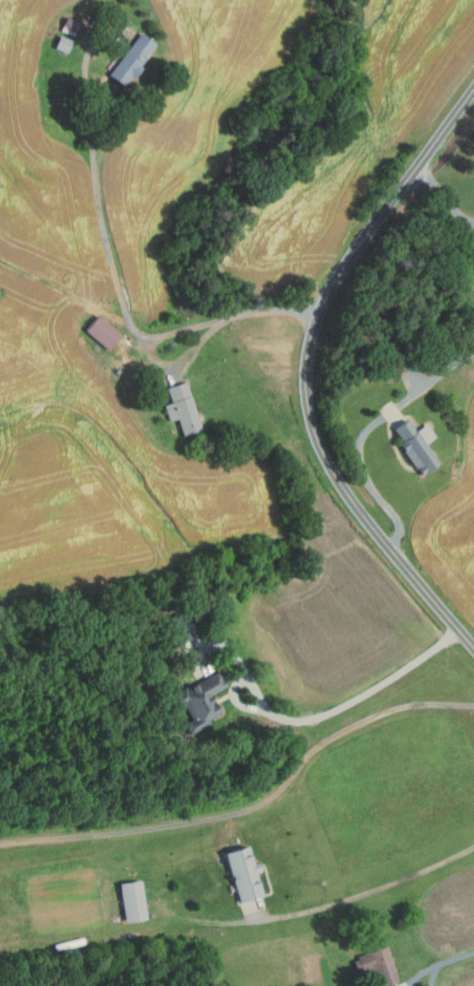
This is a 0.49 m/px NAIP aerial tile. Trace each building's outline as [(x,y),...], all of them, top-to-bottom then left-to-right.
[(60,32),(65,17),(79,22),(73,37),(60,32)] [(123,88),(107,76),(139,34),(155,45),(139,66),(141,68),(132,81),(129,78),(123,88)] [(72,41),(66,53),(55,47),(60,35),(72,41)] [(182,435),(177,418),(168,421),(163,405),(171,402),(167,388),(186,382),(201,430),(182,435)] [(406,420),(415,432),(426,424),(436,437),(425,445),(439,464),(421,476),(398,444),(401,442),(392,430),(406,420)] [(194,634),(173,647),(161,626),(181,613),(194,634)] [(227,687),(211,697),(223,715),(191,734),(184,723),(192,718),(184,705),(175,710),(167,697),(186,685),(189,690),(218,673),(227,687)] [(248,845),(253,863),(258,861),(261,871),(256,872),(263,895),(239,901),(225,852),(248,845)] [(141,880),(145,918),(123,921),(119,882),(141,880)] [(398,980),(382,985),(375,985),(370,970),(359,974),(353,957),(387,946),(398,980)]
